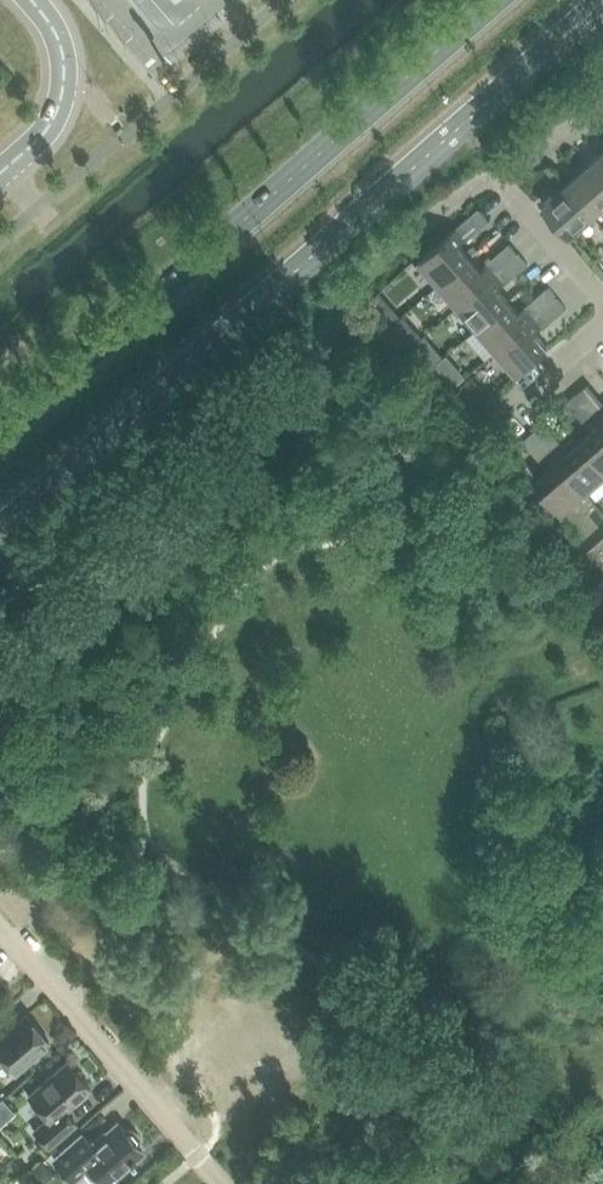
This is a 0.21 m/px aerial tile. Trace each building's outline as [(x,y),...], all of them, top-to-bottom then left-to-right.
[(588,165),(602,182),(602,152),(588,165)] [(566,184),(593,215),(602,207),(602,182),(588,165),(566,184)] [(593,215),(566,184),(543,204),(570,236),(593,215)] [(457,228),(420,261),(440,284),(470,257),(459,244),(466,239),(467,240),(490,220),(480,208),(479,207),(456,227),(457,228)] [(440,284),(458,305),(519,253),(510,243),(487,262),(488,264),(482,270),(470,257),(440,284)] [(458,305),(478,328),(509,301),(497,288),(504,282),(506,284),(528,264),(519,253),(458,305)] [(478,328),(496,349),(557,297),(548,287),(525,307),(526,308),(520,314),(509,301),(478,328)] [(557,297),(496,349),(517,372),(548,346),(536,332),(543,326),(544,328),(566,308),(557,297)] [(393,307),(382,316),(390,325),(401,316),(393,307)] [(407,316),(392,328),(409,348),(424,336),(407,316)] [(424,336),(409,348),(428,370),(444,356),(426,334),(424,336)] [(447,356),(433,368),(453,390),(466,378),(447,356)] [(473,376),(457,390),(470,403),(485,389),(473,376)] [(577,393),(602,422),(602,400),(588,383),(577,393)] [(567,402),(587,425),(588,423),(594,430),(581,441),(602,466),(602,422),(577,393),(567,402)] [(534,431),(586,490),(602,476),(602,466),(581,441),(568,452),(563,445),(564,444),(544,421),(534,431)] [(586,490),(534,431),(523,440),(543,463),(544,462),(550,468),(536,481),(563,511),(586,490)] [(583,555),(594,567),(602,559),(602,538),(583,555)] [(13,1072),(49,1041),(26,1014),(0,1037),(0,1057),(13,1072)] [(91,1088),(67,1061),(28,1095),(48,1118),(33,1130),(49,1148),(76,1124),(65,1111),(91,1088)] [(92,1146),(82,1135),(55,1159),(73,1180),(85,1169),(98,1183),(112,1183),(117,1180),(114,1177),(144,1152),(138,1145),(139,1136),(133,1129),(124,1129),(118,1123),(92,1146)] [(43,1159),(32,1169),(42,1181),(53,1171),(43,1159)]
